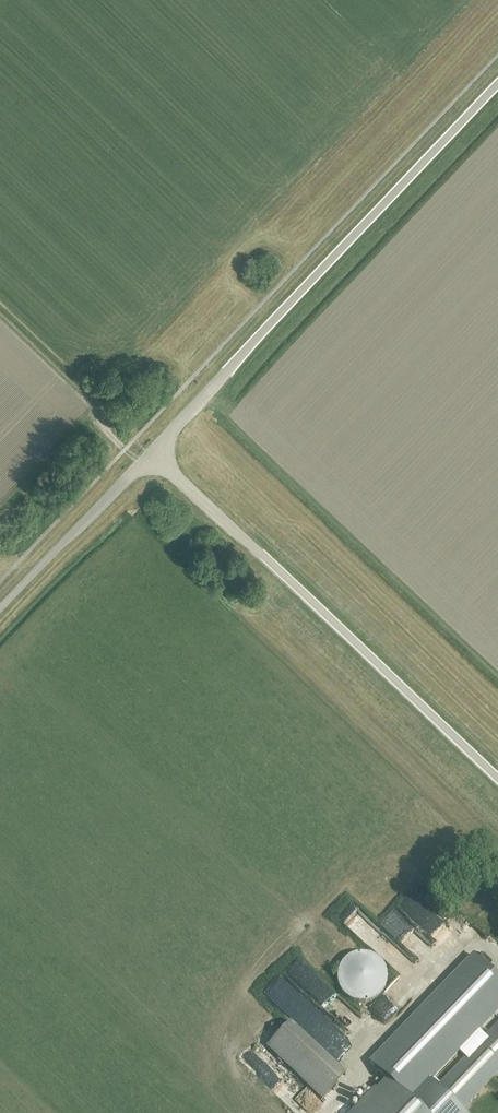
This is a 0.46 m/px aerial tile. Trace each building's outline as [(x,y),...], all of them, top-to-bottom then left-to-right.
[(412,919),(423,910),(408,894),(398,904),(412,919)] [(420,923),(438,939),(449,928),(430,911),(420,923)] [(470,939),(479,931),(471,923),(460,911),(452,918),(470,939)] [(416,953),(427,941),(397,912),(385,924),(416,953)] [(370,946),(392,963),(396,957),(400,960),(401,960),(393,954),(399,947),(380,932),(370,946)] [(370,1062),(387,1078),(370,1095),(353,1112),(466,1112),(461,1109),(497,1070),(497,1022),(472,1050),(465,1043),(497,1008),(497,979),(473,955),(370,1062)] [(359,1000),(381,996),(379,983),(382,983),(378,963),(368,965),(370,976),(355,979),(359,1000)] [(331,992),(320,981),(306,994),(317,1005),(331,992)] [(329,1046),(340,1034),(302,998),(293,1008),(297,1012),(297,1013),(320,1035),(318,1037),(329,1046)] [(280,1031),(268,1044),(324,1097),(347,1073),(324,1051),(315,1042),(291,1020),(280,1031)] [(480,1106),(484,1112),(493,1112),(497,1110),(497,1108),(493,1099),(480,1106)]
